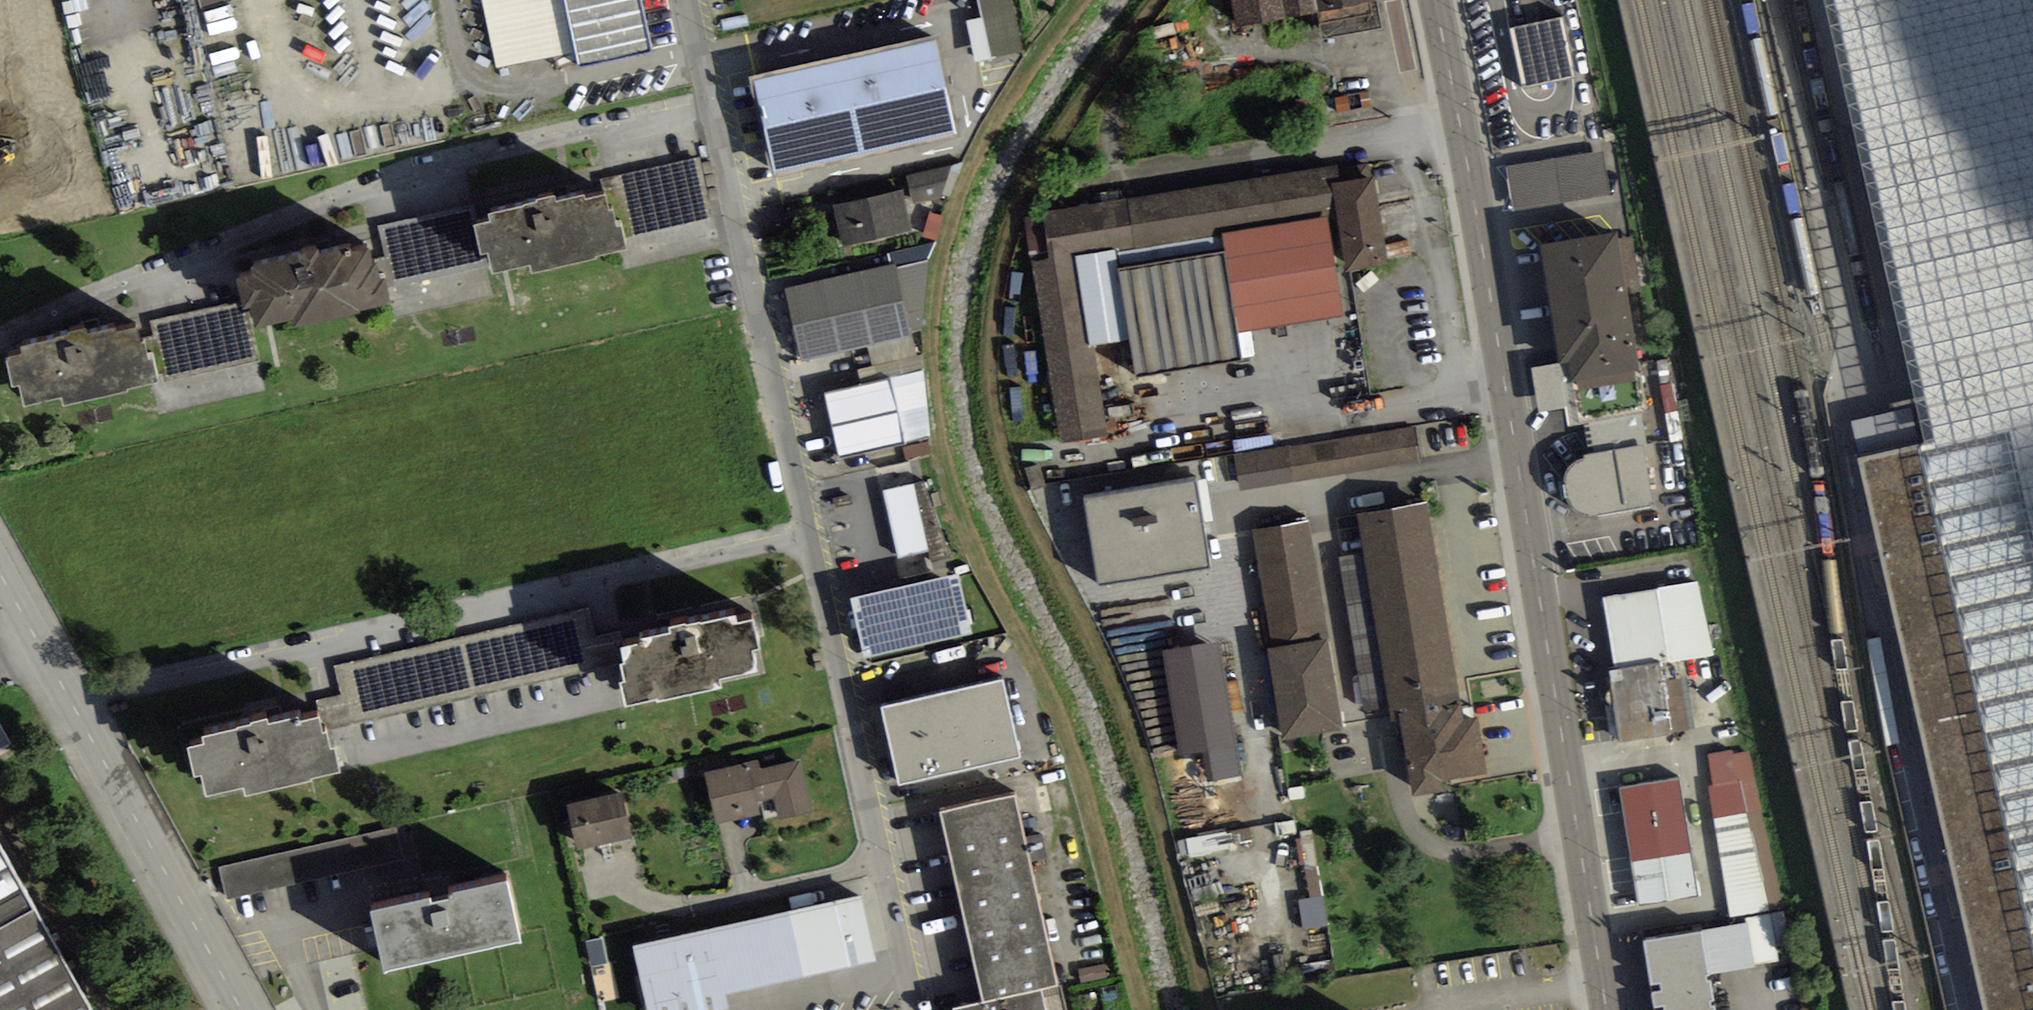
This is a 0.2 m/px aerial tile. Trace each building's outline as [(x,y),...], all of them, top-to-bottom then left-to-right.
[(499,69),(576,52),(565,0),(483,0),(499,69)] [(652,52),(641,0),(565,0),(576,52),(580,67),(652,52)] [(972,15),(974,56),(1032,53),(1031,27),(1018,27),(1017,0),(983,0),(984,14),(972,15)] [(1383,28),(1377,0),(1230,0),(1236,28),(1320,12),(1325,38),(1383,28)] [(1574,77),(1561,17),(1510,28),(1523,88),(1574,77)] [(755,82),(775,173),(956,134),(936,42),(755,82)] [(1610,193),(1603,151),(1507,166),(1514,209),(1610,193)] [(623,238),(713,218),(700,159),(603,179),(606,195),(610,213),(613,212),(617,229),(621,228),(623,238)] [(950,198),(963,163),(908,176),(914,205),(950,198)] [(1027,217),(1063,444),(1110,436),(1095,345),(1091,345),(1077,258),(1117,252),(1222,235),(1326,219),(1338,217),(1333,184),(1339,183),(1337,168),(1027,217)] [(1338,217),(1348,271),(1388,265),(1375,178),(1339,183),(1333,184),(1338,217)] [(834,206),(842,245),(911,231),(903,190),(834,206)] [(531,266),(533,274),(596,260),(595,256),(625,250),(623,238),(621,228),(617,229),(613,212),(610,213),(606,195),(587,199),(586,194),(557,201),(556,195),(536,200),(537,203),(490,214),(492,223),(474,227),(480,255),(490,253),(492,263),(495,274),(531,266)] [(470,207),(379,227),(386,256),(373,259),(374,264),(377,263),(381,279),(386,278),(387,286),(492,263),(490,253),(480,255),(474,227),(470,207)] [(923,236),(937,239),(944,216),(930,212),(923,236)] [(1918,276),(1942,270),(1930,216),(1905,222),(1918,276)] [(1237,334),(1344,316),(1326,219),(1222,235),(1237,334)] [(1561,363),(1561,365),(1637,351),(1616,234),(1541,247),(1561,363)] [(1132,340),(1139,377),(1242,361),(1237,334),(1222,235),(1117,252),(1132,340)] [(360,311),(392,305),(387,286),(386,278),(381,279),(377,263),(374,264),(373,259),(369,243),(351,247),(350,243),(247,264),(249,274),(234,277),(239,302),(242,317),(250,315),(253,329),(292,321),(294,327),(360,314),(360,311)] [(936,243),(888,253),(891,265),(896,264),(897,268),(928,261),(936,243)] [(1095,345),(1132,340),(1117,252),(1077,258),(1091,345),(1095,345)] [(911,333),(922,331),(928,261),(897,268),(911,333)] [(891,265),(785,288),(801,361),(868,347),(912,337),(911,333),(897,268),(896,264),(891,265)] [(163,372),(166,381),(259,361),(253,329),(250,315),(242,317),(239,302),(151,321),(155,336),(143,339),(144,345),(148,361),(151,360),(155,374),(163,372)] [(62,398),(64,406),(127,392),(126,389),(156,382),(155,374),(151,360),(148,361),(144,345),(141,345),(136,327),(118,331),(117,327),(88,333),(87,328),(67,332),(68,336),(21,347),(23,355),(7,359),(14,387),(21,385),(26,406),(62,398)] [(872,366),(916,356),(912,337),(868,347),(872,366)] [(1642,412),(1649,411),(1637,351),(1561,365),(1561,363),(1533,368),(1541,411),(1567,407),(1570,426),(1583,423),(1642,412)] [(872,366),(858,370),(862,385),(888,379),(923,372),(921,355),(916,356),(872,366)] [(902,442),(931,436),(923,372),(888,379),(902,442)] [(862,385),(824,393),(838,456),(902,442),(888,379),(862,385)] [(1849,423),(1858,461),(1919,447),(1909,408),(1849,423)] [(1649,445),(1642,412),(1583,423),(1589,454),(1642,446),(1649,445)] [(2010,425),(1988,430),(1945,440),(1919,447),(1858,461),(1982,1009),(2032,1009),(2032,521),(2010,425)] [(1236,457),(1242,491),(1422,462),(1416,427),(1236,457)] [(932,452),(929,441),(904,448),(907,459),(932,452)] [(1652,507),(1642,446),(1589,454),(1585,455),(1586,461),(1581,462),(1576,463),(1568,468),(1564,477),(1564,488),(1566,497),(1570,505),(1577,512),(1582,516),(1590,518),(1599,517),(1652,507)] [(1196,479),(1084,498),(1099,583),(1210,564),(1196,479)] [(898,559),(930,552),(913,484),(882,491),(898,559)] [(1401,719),(1414,795),(1451,789),(1450,779),(1485,773),(1476,720),(1463,722),(1426,504),(1359,515),(1393,721),(1401,719)] [(1284,739),(1343,728),(1327,640),(1330,640),(1308,521),(1251,531),(1273,648),(1268,649),(1284,739)] [(903,579),(934,572),(930,552),(898,559),(903,579)] [(851,599),(865,658),(973,634),(959,574),(851,599)] [(1697,581),(1604,599),(1615,669),(1660,661),(1660,665),(1714,656),(1697,581)] [(335,666),(342,695),(316,701),(318,719),(321,731),(326,730),(620,664),(626,663),(621,648),(624,648),(621,632),(597,635),(590,608),(335,666)] [(620,684),(626,708),(657,700),(658,705),(723,689),(721,681),(757,672),(753,652),(760,650),(753,620),(738,624),(736,616),(701,624),(700,622),(686,625),(686,623),(668,628),(670,633),(642,640),(643,644),(624,648),(621,648),(626,663),(620,664),(625,683),(620,684)] [(1210,781),(1242,776),(1218,643),(1163,652),(1181,755),(1205,751),(1210,781)] [(1608,671),(1621,745),(1673,735),(1672,733),(1664,683),(1660,665),(1660,661),(1615,669),(1608,671)] [(1672,733),(1696,729),(1687,679),(1664,683),(1672,733)] [(1003,680),(881,708),(899,784),(1021,758),(1003,680)] [(310,780),(340,773),(335,749),(331,750),(326,730),(321,731),(318,719),(300,723),(298,718),(269,724),(267,718),(250,722),(250,725),(237,728),(238,730),(203,738),(205,746),(189,750),(195,777),(202,775),(207,797),(243,788),(245,797),(311,782),(310,780)] [(1784,907),(1750,751),(1735,754),(1734,750),(1708,754),(1713,786),(1708,786),(1731,918),(1784,907)] [(779,820),(813,812),(801,760),(761,770),(759,761),(705,773),(717,824),(759,815),(756,803),(774,799),(779,820)] [(1619,787),(1638,905),(1698,897),(1679,779),(1619,787)] [(567,805),(578,850),(633,839),(623,793),(567,805)] [(1018,795),(940,813),(982,1001),(952,1008),(952,1009),(1069,1009),(1063,984),(1059,985),(1018,795)] [(1317,868),(1312,830),(1300,832),(1305,869),(1317,868)] [(230,896),(348,872),(342,840),(224,864),(230,896)] [(0,849),(0,1009),(90,1009),(0,849)] [(1322,898),(1317,868),(1305,869),(1310,900),(1322,898)] [(370,912),(384,973),(521,942),(507,882),(448,895),(449,900),(432,903),(431,898),(370,912)] [(632,946),(648,1009),(721,1009),(732,1008),(728,993),(876,961),(863,894),(632,946)] [(1328,926),(1324,897),(1322,898),(1310,900),(1299,901),(1304,930),(1328,926)] [(1755,966),(1781,961),(1772,913),(1745,919),(1746,924),(1747,924),(1755,966)] [(1708,976),(1756,967),(1755,966),(1747,924),(1746,924),(1700,932),(1708,976)] [(1656,1009),(1714,1009),(1708,976),(1700,932),(1644,942),(1656,1009)]
